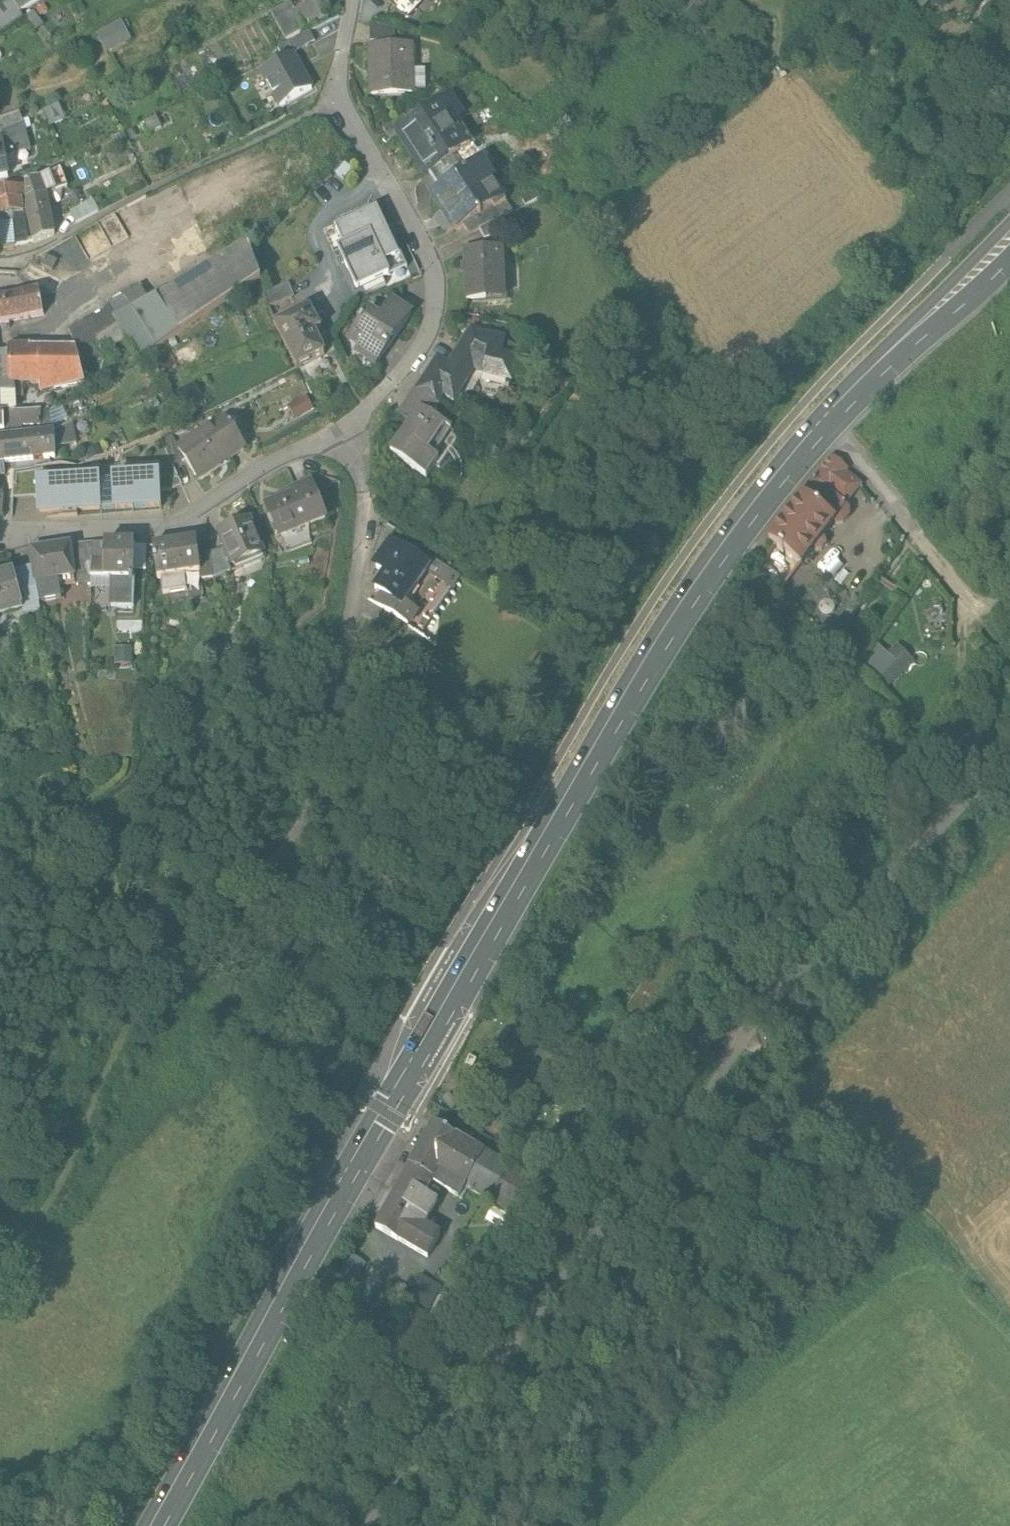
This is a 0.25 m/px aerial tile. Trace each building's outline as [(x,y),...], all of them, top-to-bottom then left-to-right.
[(0,7),(0,8),(1,10),(12,25),(22,18),(11,0),(10,0),(0,7)] [(20,12),(40,0),(12,0),(20,12)] [(1,10),(0,11),(0,31),(1,33),(12,25),(1,10)] [(126,22),(99,35),(109,55),(136,42),(126,22)] [(278,46),(283,57),(292,52),(315,40),(309,29),(278,46)] [(412,44),(372,45),(373,92),(413,92),(412,44)] [(312,87),(292,52),(283,57),(261,70),(280,105),(312,87)] [(410,123),(397,131),(409,149),(413,147),(429,171),(470,145),(471,145),(454,119),(461,114),(450,98),(410,123)] [(404,113),(383,126),(389,136),(397,131),(410,123),(404,113)] [(0,121),(0,134),(19,125),(16,116),(0,121)] [(470,145),(429,171),(440,187),(480,162),(471,145),(470,145)] [(8,177),(4,157),(0,158),(0,179),(8,177)] [(440,187),(432,192),(443,211),(437,215),(447,231),(463,221),(492,203),(494,206),(497,205),(505,200),(481,162),(480,162),(440,187)] [(58,169),(43,178),(46,195),(63,192),(58,169)] [(43,178),(38,181),(27,184),(28,203),(46,195),(43,178)] [(0,190),(0,204),(22,200),(19,187),(0,190)] [(46,195),(28,203),(29,212),(27,213),(34,244),(55,237),(46,195)] [(22,200),(0,204),(0,218),(13,216),(20,215),(23,214),(22,200)] [(92,202),(68,214),(75,226),(98,214),(92,202)] [(492,203),(463,221),(470,233),(503,216),(497,205),(494,206),(492,203)] [(386,225),(377,205),(334,225),(343,243),(337,246),(357,290),(407,267),(392,234),(387,237),(383,227),(386,225)] [(26,229),(14,232),(16,250),(28,246),(26,229)] [(14,232),(3,234),(4,253),(16,250),(14,232)] [(261,281),(249,246),(131,311),(114,321),(117,327),(125,341),(138,364),(261,281)] [(501,247),(465,249),(468,300),(487,299),(486,291),(503,290),(501,247)] [(57,263),(47,259),(42,269),(52,274),(57,263)] [(123,298),(110,309),(114,321),(131,311),(194,276),(187,260),(123,298)] [(288,284),(265,293),(270,306),(293,297),(288,284)] [(39,293),(5,300),(8,322),(44,316),(39,293)] [(377,317),(368,310),(348,338),(359,345),(355,351),(376,365),(411,315),(390,299),(377,317)] [(0,301),(0,323),(8,322),(5,300),(0,301)] [(310,308),(276,324),(282,335),(297,369),(325,355),(314,333),(321,330),(310,308)] [(110,309),(70,334),(76,350),(77,353),(117,327),(114,321),(110,309)] [(77,353),(81,367),(125,341),(117,327),(77,353)] [(473,330),(448,366),(439,360),(425,382),(443,394),(454,402),(475,372),(481,376),(511,384),(517,362),(520,351),(503,341),(479,335),(473,330)] [(17,350),(9,351),(9,366),(9,386),(16,386),(39,387),(40,395),(85,385),(81,367),(77,353),(76,350),(17,350)] [(0,366),(0,386),(9,386),(9,366),(0,366)] [(443,394),(425,382),(418,391),(437,404),(443,394)] [(0,386),(0,416),(5,416),(17,415),(16,386),(9,386),(0,386)] [(437,404),(418,391),(411,402),(433,417),(440,406),(437,404)] [(293,413),(298,422),(320,411),(315,401),(293,413)] [(433,417),(411,402),(402,414),(411,420),(391,451),(427,475),(435,463),(439,466),(459,436),(433,417)] [(17,415),(5,416),(5,427),(42,427),(42,414),(17,415)] [(224,419),(180,449),(200,477),(244,447),(231,429),(233,428),(231,425),(230,426),(224,419)] [(55,436),(5,441),(6,464),(56,459),(55,452),(76,449),(74,426),(55,436)] [(174,439),(164,444),(166,450),(173,464),(184,459),(174,439)] [(100,449),(85,455),(89,464),(104,458),(100,449)] [(166,450),(160,453),(160,466),(161,491),(172,491),(182,486),(173,464),(166,450)] [(835,452),(817,475),(850,501),(862,485),(835,452)] [(101,478),(56,481),(56,483),(44,484),(37,484),(37,498),(38,513),(162,508),(161,491),(160,466),(140,467),(141,477),(117,478),(117,481),(101,482),(101,478)] [(43,468),(13,473),(12,499),(37,498),(37,484),(44,484),(43,468)] [(850,501),(817,475),(802,495),(801,495),(770,535),(777,541),(796,556),(802,561),(816,543),(820,546),(824,545),(827,542),(828,539),(828,535),(826,531),(834,520),(839,521),(845,520),(849,516),(852,511),(851,506),(850,501)] [(297,496),(285,501),(283,498),(268,504),(281,536),(326,517),(311,481),(294,488),(297,496)] [(250,522),(221,534),(234,567),(263,555),(250,522)] [(429,563),(390,536),(380,550),(385,553),(378,563),(386,568),(375,584),(382,589),(400,601),(402,599),(415,580),(417,582),(429,563)] [(796,556),(777,541),(770,550),(789,565),(796,556)] [(182,543),(153,547),(158,580),(161,580),(163,596),(187,593),(185,576),(201,574),(199,557),(197,542),(182,544),(182,543)] [(92,545),(72,547),(74,579),(75,588),(91,587),(91,579),(92,564),(92,545)] [(134,547),(106,545),(105,564),(92,564),(91,579),(112,580),(133,581),(134,547)] [(106,545),(92,545),(92,564),(105,564),(106,545)] [(72,547),(32,552),(35,572),(36,584),(40,606),(64,601),(61,582),(74,579),(72,547)] [(223,550),(210,555),(214,580),(232,573),(223,550)] [(210,555),(199,557),(201,574),(202,582),(214,580),(210,555)] [(459,572),(444,562),(436,574),(450,584),(459,572)] [(35,572),(14,575),(23,609),(40,606),(36,584),(35,572)] [(0,577),(0,615),(23,609),(14,575),(14,573),(0,577)] [(133,581),(112,580),(110,607),(132,608),(133,581)] [(400,601),(382,589),(376,599),(408,621),(416,610),(402,599),(400,601)] [(876,646),(857,663),(886,695),(917,666),(901,648),(889,659),(876,646)] [(138,654),(120,655),(121,672),(139,670),(138,654)] [(485,1152),(435,1124),(410,1169),(432,1180),(431,1181),(459,1198),(465,1188),(485,1152)] [(549,1189),(485,1152),(465,1188),(507,1212),(508,1211),(528,1220),(549,1189)] [(410,1169),(378,1228),(410,1247),(422,1226),(424,1227),(430,1212),(422,1208),(425,1202),(421,1199),(431,1181),(432,1180),(410,1169)] [(356,1283),(368,1263),(355,1255),(343,1274),(356,1283)] [(432,1312),(446,1317),(453,1293),(439,1289),(432,1312)]
